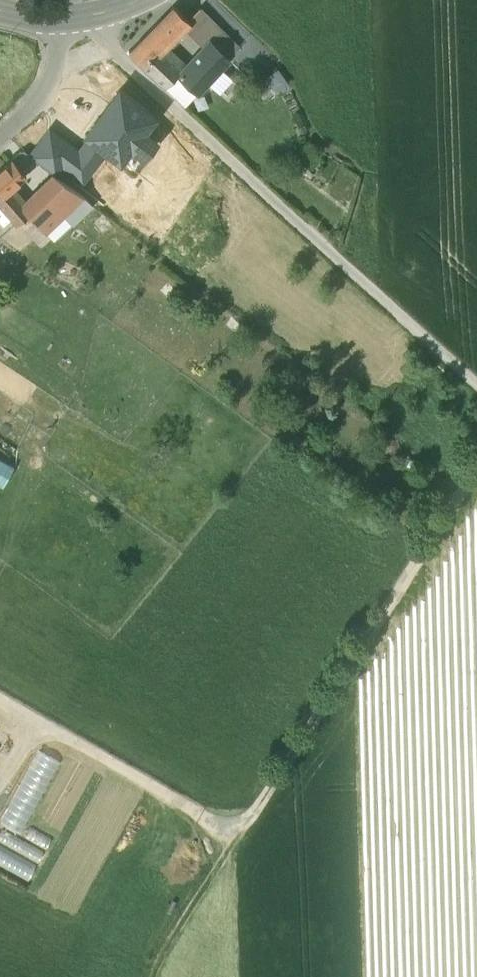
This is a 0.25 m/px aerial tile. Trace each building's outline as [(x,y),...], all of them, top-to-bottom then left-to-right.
[(174,6),(129,52),(143,66),(159,50),(163,45),(188,21),(174,6)] [(240,48),(200,8),(188,21),(192,24),(209,42),(211,41),(229,59),(240,48)] [(209,42),(192,24),(188,32),(190,35),(204,48),(209,42)] [(182,71),(178,75),(198,94),(229,59),(211,41),(209,42),(204,48),(186,67),(182,71)] [(186,67),(163,45),(159,50),(182,71),(186,67)] [(159,50),(143,66),(166,88),(178,75),(182,71),(159,50)] [(198,94),(178,75),(166,88),(185,107),(198,94)] [(106,152),(120,163),(132,148),(145,159),(157,143),(144,133),(155,119),(120,92),(86,136),(90,140),(106,152)] [(50,132),(31,157),(55,176),(63,167),(83,183),(106,152),(90,140),(79,155),(50,132)] [(0,170),(0,204),(8,214),(20,203),(10,191),(27,177),(13,160),(0,170)] [(20,203),(8,214),(13,221),(17,223),(28,214),(36,224),(75,191),(55,176),(21,205),(20,203)] [(75,191),(36,224),(52,243),(81,220),(94,235),(112,220),(75,191)]
